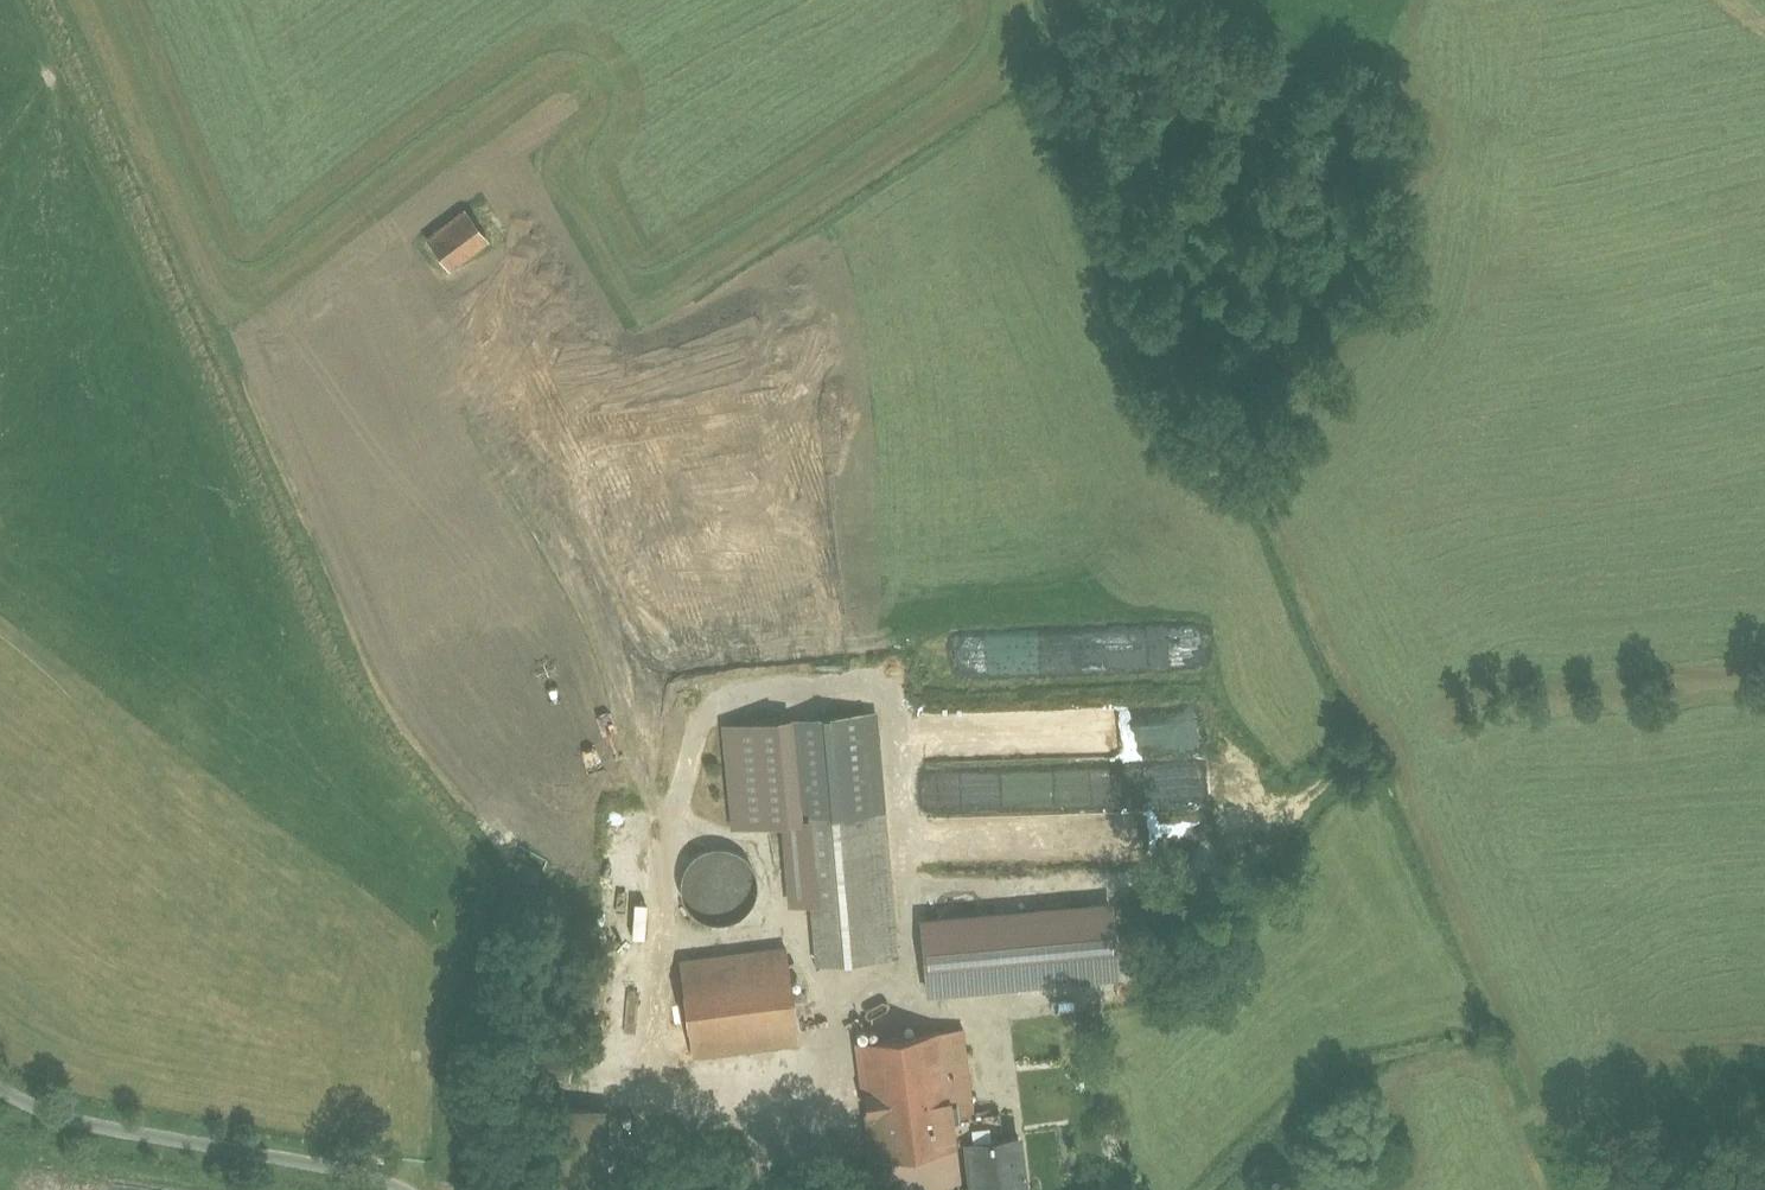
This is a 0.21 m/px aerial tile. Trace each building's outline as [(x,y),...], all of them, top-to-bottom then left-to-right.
[(447,274),(489,242),(463,207),(420,239),(447,274)] [(894,956),(871,706),(791,713),(814,964),(894,956)] [(616,820),(614,939),(638,940),(641,821),(616,820)] [(754,866),(744,853),(729,846),(715,845),(701,849),(689,858),(682,872),(680,887),(685,901),(694,913),(706,920),(722,922),(738,917),(749,908),(756,894),(757,880),(754,866)] [(1037,939),(922,949),(926,994),(1020,986),(1041,984),(1040,969),(1037,939)] [(678,957),(689,1061),(797,1050),(786,946),(678,957)] [(850,1039),(864,1155),(961,1144),(966,1189),(1028,1189),(1021,1128),(977,1133),(964,1026),(850,1039)]
